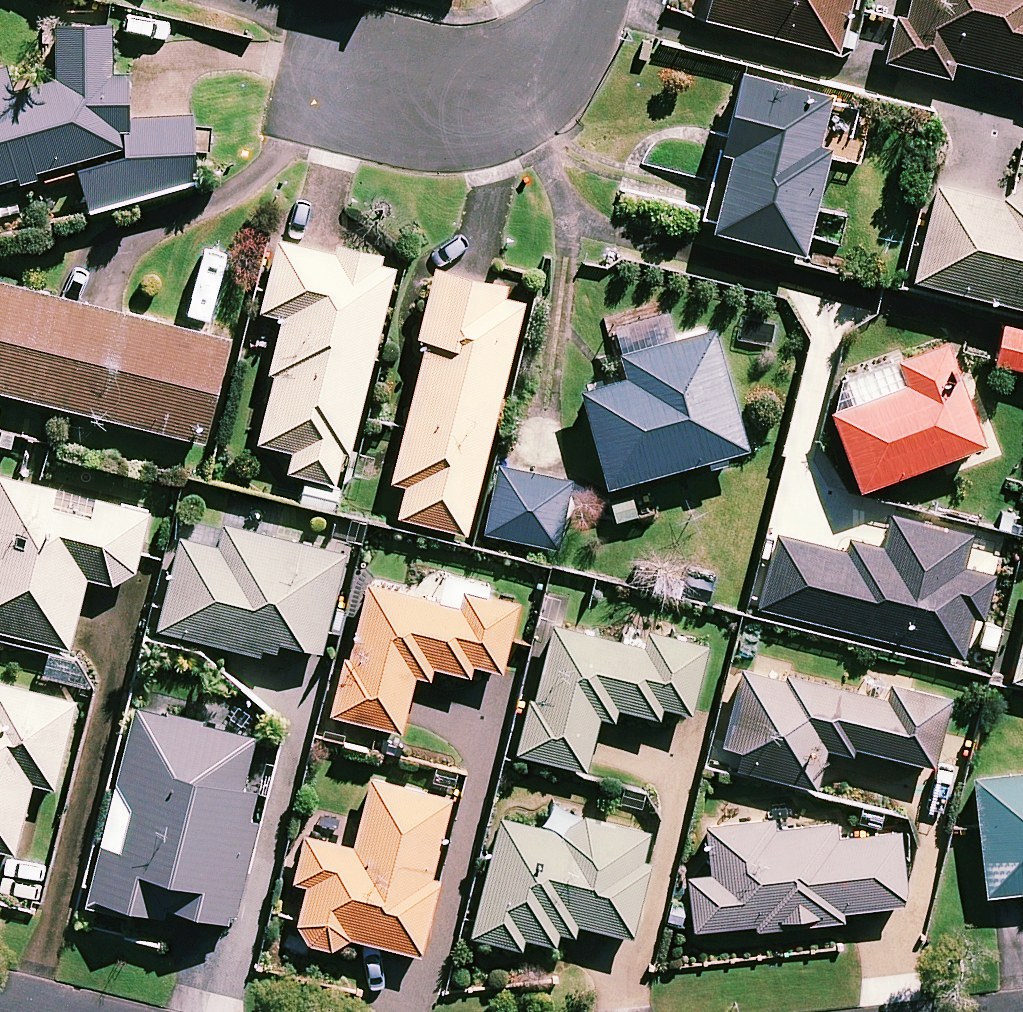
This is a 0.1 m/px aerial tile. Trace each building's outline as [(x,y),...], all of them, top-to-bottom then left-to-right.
[(708,22),(836,55),(850,0),(713,0),(708,22)] [(888,65),(949,80),(953,64),(1022,81),(1022,0),(905,0),(888,65)] [(113,95),(114,21),(55,20),(54,81),(0,96),(0,186),(85,162),(88,216),(193,186),(195,118),(129,117),(129,95),(113,95)] [(830,101),(742,78),(724,147),(733,150),(711,234),(802,258),(830,151),(817,148),(830,101)] [(1019,181),(1013,207),(937,188),(912,284),(1022,312),(1022,182),(1019,181)] [(397,267),(280,240),(262,315),(286,321),(266,409),(255,407),(247,443),(295,454),(290,475),(308,480),(302,506),(339,515),(397,267)] [(533,297),(439,271),(420,341),(431,344),(393,484),(410,488),(401,519),(467,537),(533,297)] [(0,285),(0,394),(207,445),(232,343),(0,285)] [(1004,329),(995,367),(1022,373),(1022,333),(1004,329)] [(611,490),(704,464),(706,472),(729,466),(727,458),(745,453),(713,333),(621,358),(627,384),(585,395),(611,490)] [(982,449),(944,346),(894,364),(902,388),(830,415),(859,494),(982,449)] [(574,483),(501,468),(487,536),(560,551),(574,483)] [(0,477),(0,634),(72,651),(89,580),(133,590),(151,513),(0,477)] [(1001,492),(994,527),(1021,533),(1022,525),(1022,497),(1001,492)] [(891,517),(883,548),(851,540),(847,555),(777,536),(757,610),(963,664),(973,624),(982,626),(994,579),(961,570),(969,537),(891,517)] [(347,557),(227,528),(222,551),(182,541),(160,632),(278,661),(282,644),(323,655),(347,557)] [(462,609),(369,586),(336,718),(403,735),(421,666),(501,686),(521,607),(466,594),(462,609)] [(614,723),(617,710),(660,721),(663,711),(689,717),(706,650),(643,634),(639,650),(550,627),(518,756),(585,773),(599,719),(614,723)] [(1010,682),(1022,685),(1022,632),(1010,682)] [(815,790),(823,756),(852,763),(855,750),(933,768),(948,704),(889,691),(886,703),(738,669),(715,767),(815,790)] [(17,855),(33,785),(57,791),(76,703),(0,686),(0,851),(17,855)] [(260,823),(252,821),(260,789),(245,785),(256,739),(136,710),(89,901),(167,920),(169,910),(235,926),(260,823)] [(974,781),(986,898),(1022,894),(1022,776),(974,781)] [(315,813),(297,883),(288,920),(299,922),(297,929),(305,948),(332,954),(350,939),(422,957),(441,883),(433,881),(453,802),(373,782),(363,825),(315,813)] [(554,945),(557,933),(576,938),(578,927),(630,940),(655,835),(552,811),(547,831),(501,820),(473,939),(521,951),(524,938),(554,945)] [(772,831),(771,821),(710,826),(714,878),(688,880),(692,935),(841,924),(841,912),(905,908),(900,835),(836,840),(835,827),(772,831)]
